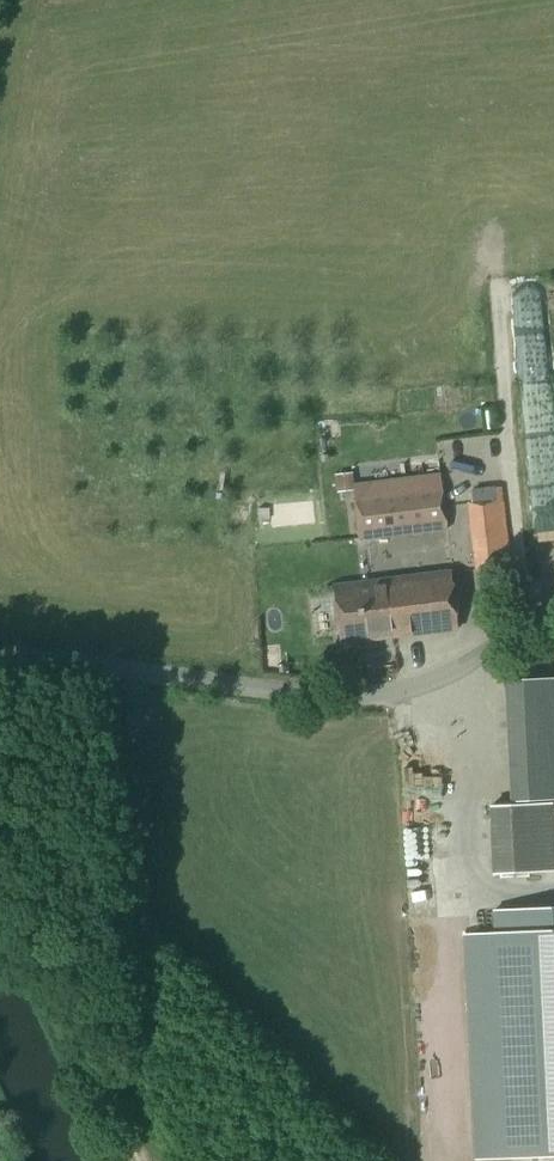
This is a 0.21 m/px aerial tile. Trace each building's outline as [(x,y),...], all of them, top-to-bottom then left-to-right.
[(343,463),(328,463),(329,480),(344,480),(343,463)] [(445,530),(440,483),(415,486),(413,481),(398,482),(398,488),(353,493),(359,541),(445,530)] [(475,572),(511,567),(501,486),(470,490),(472,502),(466,503),(475,572)] [(450,574),(376,583),(333,588),(339,642),(456,629),(450,574)] [(506,682),(513,801),(553,799),(553,679),(506,682)] [(552,804),(490,807),(493,875),(553,872),(553,839),(552,804)] [(553,1154),(553,908),(493,911),(494,934),(469,935),(480,1158),(553,1154)]
